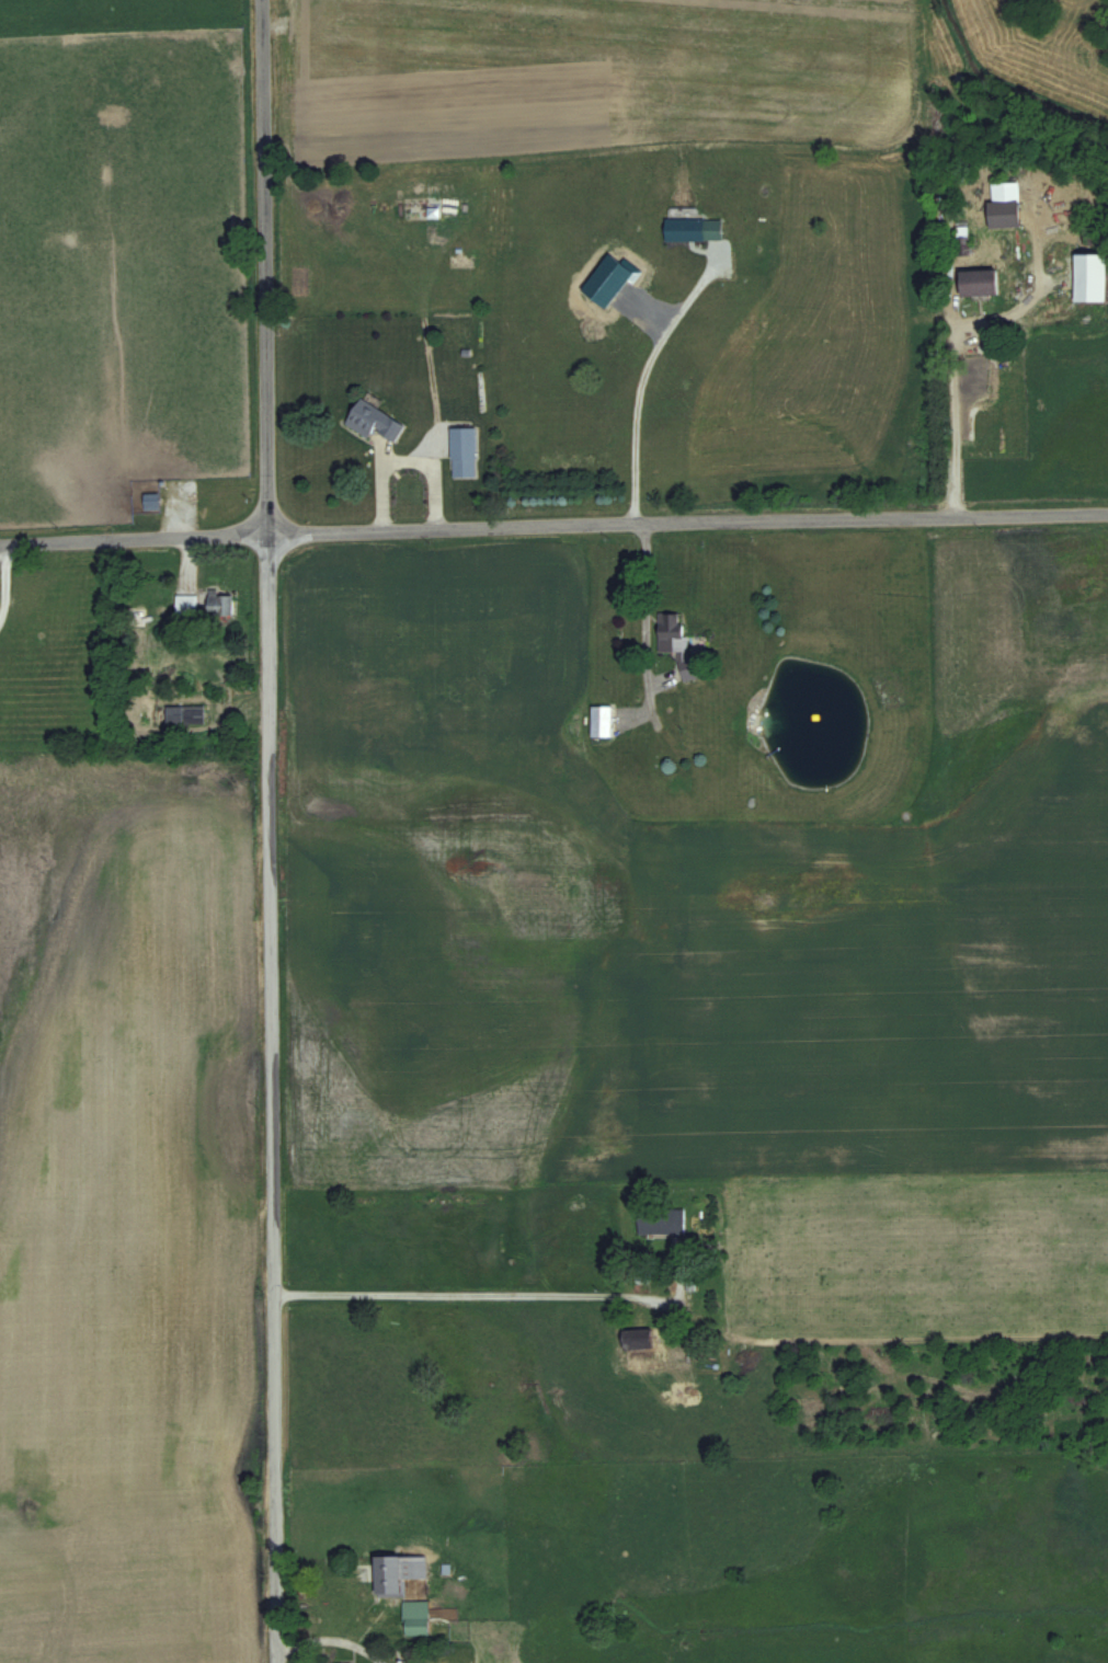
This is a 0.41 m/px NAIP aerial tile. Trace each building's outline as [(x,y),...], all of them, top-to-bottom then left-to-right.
[(437,214),(436,203),(428,203),(428,214),(437,214)] [(665,240),(722,240),(722,218),(665,218),(665,240)] [(1074,254),(1074,301),(1106,301),(1106,254),(1074,254)] [(996,269),(960,269),(960,295),(996,295),(996,269)] [(344,423),(368,437),(373,429),(394,442),(405,425),(360,398),(344,423)] [(476,427),(450,427),(450,477),(476,477),(476,427)] [(158,508),(158,494),(145,494),(145,508),(158,508)] [(233,615),(233,592),(207,592),(207,615),(233,615)] [(197,594),(175,594),(175,616),(197,616),(197,594)] [(658,652),(680,652),(680,679),(695,679),(695,655),(686,655),(686,624),(678,624),(679,613),(658,613),(658,652)] [(204,706),(165,706),(165,725),(204,725),(204,706)] [(591,737),(612,737),(612,706),(591,706),(591,737)] [(637,1234),(684,1234),(684,1207),(637,1207),(637,1234)] [(622,1328),(623,1358),(662,1357),(661,1327),(622,1328)] [(429,1600),(402,1600),(402,1634),(429,1634),(429,1600)]
